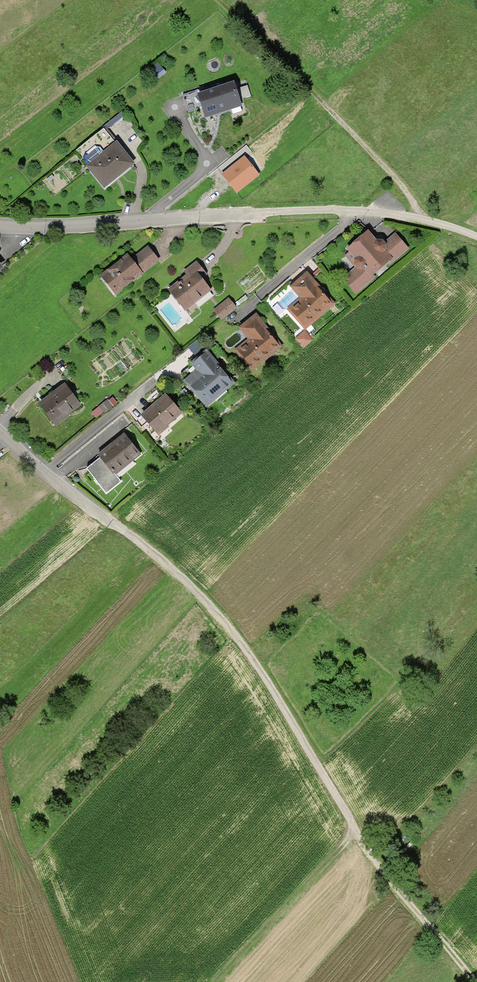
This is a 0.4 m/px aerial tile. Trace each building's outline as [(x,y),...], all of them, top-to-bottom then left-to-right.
[(199,90),(201,95),(224,87),(222,82),(199,90)] [(232,108),(230,103),(240,100),(234,83),(224,87),(201,95),(200,95),(204,107),(206,115),(216,111),(215,109),(220,108),(221,110),(222,112),(227,110),(232,108)] [(189,112),(204,107),(200,95),(201,95),(199,90),(184,95),(189,112)] [(230,103),(232,108),(241,105),(240,100),(230,103)] [(88,164),(106,149),(115,142),(104,128),(77,150),(88,164)] [(108,151),(90,166),(97,175),(105,185),(133,163),(117,144),(108,151)] [(88,164),(90,166),(108,151),(106,149),(88,164)] [(246,154),(221,175),(235,192),(260,171),(246,154)] [(358,239),(349,247),(351,250),(371,233),(368,230),(358,239)] [(371,233),(351,250),(358,258),(357,259),(356,263),(360,267),(346,278),(357,291),(375,275),(373,273),(391,258),(393,260),(408,247),(398,234),(387,244),(384,240),(379,240),(378,241),(371,233)] [(155,253),(150,247),(139,256),(138,258),(134,261),(129,254),(108,271),(108,272),(115,281),(113,283),(119,291),(143,272),(159,259),(155,253)] [(185,272),(189,276),(195,283),(202,278),(207,274),(198,262),(185,272)] [(304,316),(310,322),(333,302),(309,274),(302,280),(295,286),(305,297),(292,308),(301,319),(304,316)] [(195,283),(189,276),(170,291),(185,309),(211,289),(205,281),(202,278),(195,283)] [(231,312),(237,307),(230,298),(224,304),(231,312)] [(231,312),(224,304),(215,310),(223,319),(231,312)] [(239,349),(248,360),(251,357),(257,364),(281,345),(257,316),(244,327),(253,338),(250,340),(239,349)] [(304,316),(301,319),(307,326),(310,322),(304,316)] [(191,384),(208,403),(233,382),(207,351),(194,362),(204,373),(191,384)] [(251,357),(248,360),(253,367),(257,364),(251,357)] [(182,373),(191,384),(204,373),(194,362),(190,366),(182,373)] [(47,411),(53,419),(63,411),(65,414),(79,403),(66,385),(42,404),(47,411)] [(144,415),(157,430),(166,422),(168,425),(182,412),(167,395),(152,408),(144,415)] [(169,426),(168,425),(166,422),(157,430),(160,434),(169,426)] [(88,467),(108,492),(123,480),(115,471),(132,457),(134,460),(142,454),(127,436),(106,453),(88,467)]
